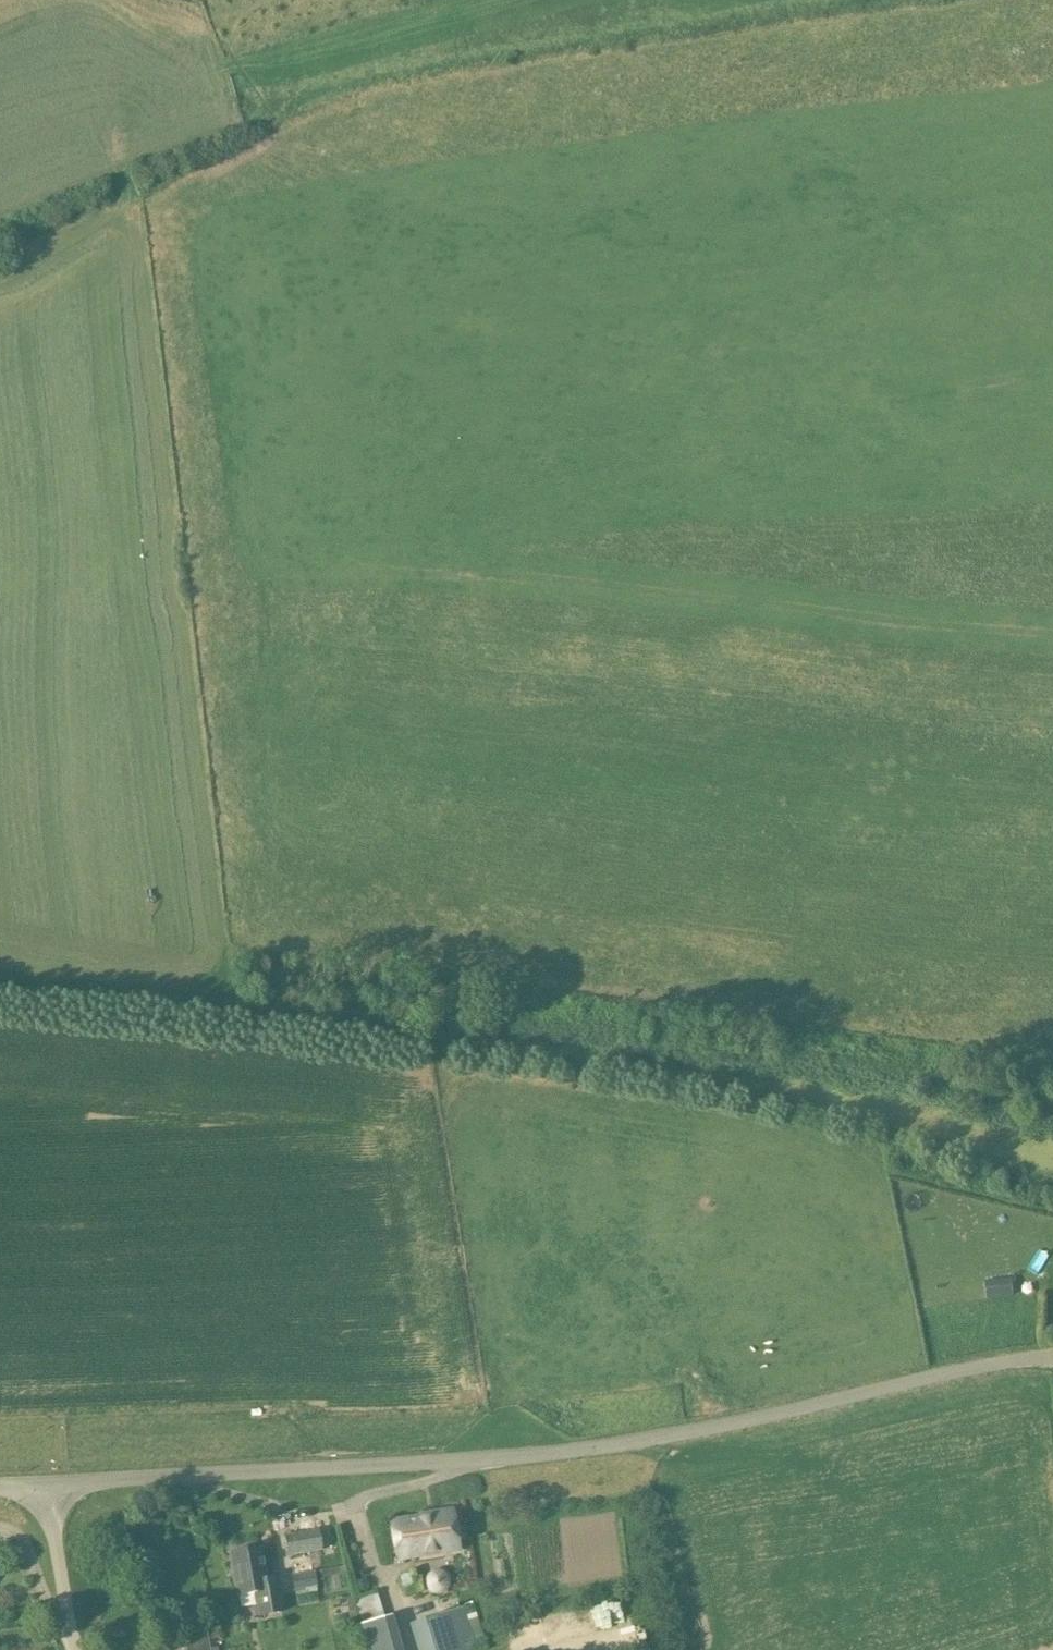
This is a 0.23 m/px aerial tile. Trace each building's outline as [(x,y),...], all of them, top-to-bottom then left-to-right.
[(986,1280),(989,1297),(1015,1293),(1012,1275),(986,1280)] [(431,1516),(391,1522),(397,1561),(460,1551),(453,1510),(431,1513),(431,1516)] [(320,1531),(319,1529),(284,1535),(288,1557),(323,1551),(323,1549),(335,1546),(332,1529),(320,1531)] [(266,1578),(265,1571),(261,1550),(232,1554),(239,1594),(254,1591),(258,1617),(285,1612),(279,1575),(266,1578)] [(296,1596),(317,1592),(316,1586),(316,1582),(323,1581),(323,1578),(347,1575),(345,1566),(314,1572),(293,1576),(296,1596)] [(377,1591),(357,1597),(363,1618),(384,1611),(377,1591)] [(636,1601),(557,1606),(559,1637),(606,1634),(605,1627),(637,1624),(636,1601)] [(487,1646),(474,1604),(411,1623),(419,1649),(475,1649),(487,1646)] [(388,1616),(363,1624),(369,1649),(398,1649),(388,1616)] [(209,1631),(185,1634),(187,1649),(212,1649),(209,1631)]
